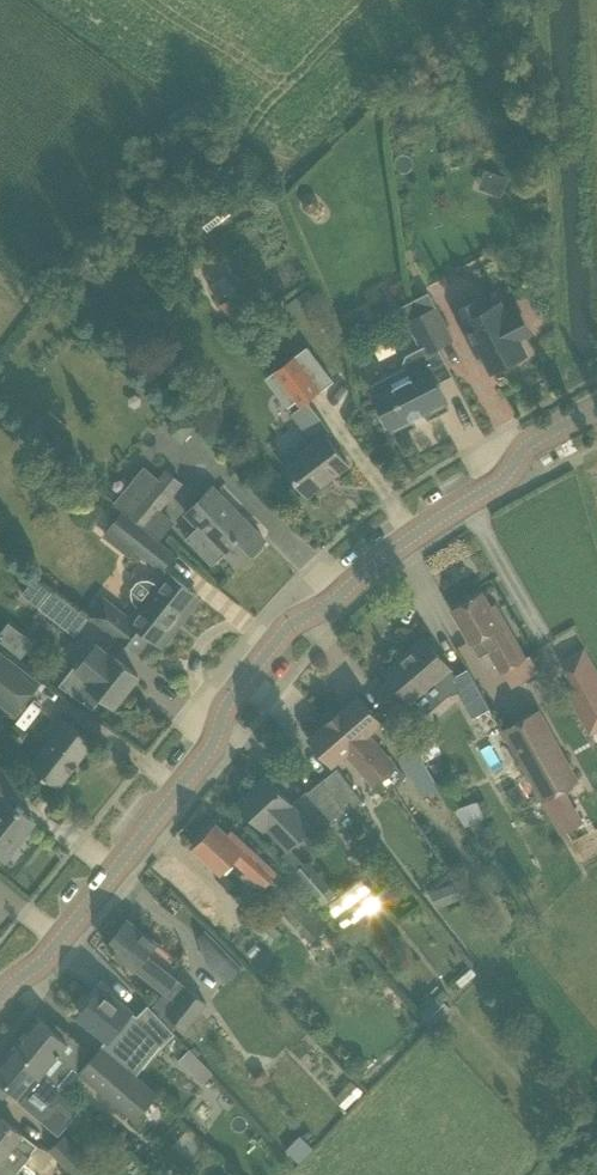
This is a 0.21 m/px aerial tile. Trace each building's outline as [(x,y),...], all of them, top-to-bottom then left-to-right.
[(449,149),(440,152),(444,165),(453,163),(449,149)] [(504,191),(509,175),(487,168),(482,184),(504,191)] [(307,198),(303,202),(303,208),(308,212),(314,212),(318,208),(318,202),(313,197),(307,198)] [(225,201),(199,221),(207,231),(233,212),(225,201)] [(225,274),(209,286),(211,289),(222,304),(221,304),(239,328),(257,314),(240,291),(238,292),(227,277),(225,274)] [(432,298),(417,306),(440,349),(455,342),(432,298)] [(483,354),(492,372),(514,361),(515,362),(528,355),(521,342),(520,342),(518,338),(530,332),(519,310),(507,317),(500,303),(485,310),(480,299),(455,312),(478,356),(483,354)] [(406,368),(373,385),(378,395),(374,397),(380,408),(382,412),(378,414),(385,428),(389,426),(391,430),(447,401),(438,383),(425,357),(440,349),(417,306),(403,313),(422,349),(407,356),(404,364),(406,368)] [(296,358),(277,372),(302,405),(291,413),(313,441),(284,464),(293,477),(307,495),(348,465),(333,445),(324,433),(329,430),(305,398),(317,389),(319,392),(333,381),(309,348),(296,358)] [(145,466),(114,504),(129,516),(145,529),(161,509),(168,500),(183,482),(167,469),(159,478),(145,466)] [(224,553),(237,566),(248,554),(253,556),(262,547),(261,542),(264,539),(247,521),(212,488),(185,515),(197,527),(186,539),(212,566),(224,553)] [(113,505),(106,514),(114,521),(120,514),(122,511),(113,505)] [(136,551),(162,571),(174,556),(120,514),(114,521),(103,536),(131,557),(136,551)] [(89,615),(137,654),(151,637),(162,646),(186,616),(182,613),(196,595),(168,572),(158,584),(154,582),(150,580),(144,580),(139,582),(132,589),(132,594),(134,600),(137,605),(139,607),(132,617),(105,595),(89,615)] [(39,607),(75,635),(88,618),(53,590),(39,607)] [(482,593),(453,609),(465,631),(472,643),(480,656),(480,657),(488,653),(500,674),(508,669),(509,668),(526,659),(525,659),(506,625),(495,605),(490,608),(482,593)] [(22,655),(35,638),(10,620),(0,632),(0,638),(22,655)] [(453,677),(448,672),(451,669),(424,638),(410,650),(412,652),(389,673),(387,671),(386,672),(413,702),(424,716),(448,694),(458,691),(450,679),(453,677)] [(93,709),(102,696),(114,706),(138,676),(97,643),(88,654),(85,652),(59,685),(93,709)] [(596,732),(596,663),(589,648),(556,665),(594,734),(596,732)] [(17,713),(40,684),(0,652),(0,699),(17,713)] [(475,717),(486,735),(499,727),(467,669),(453,677),(450,679),(458,691),(473,718),(475,717)] [(333,717),(393,787),(405,776),(373,740),(369,744),(365,740),(383,723),(358,695),(333,717)] [(502,729),(542,802),(547,799),(565,790),(579,782),(564,755),(539,709),(502,729)] [(31,766),(58,787),(94,742),(58,714),(47,729),(54,735),(31,766)] [(350,761),(382,797),(393,787),(333,717),(309,739),(333,767),(350,752),(354,757),(350,761)] [(436,732),(415,746),(415,748),(428,767),(443,757),(441,755),(442,754),(439,749),(441,748),(438,742),(441,740),(436,732)] [(401,754),(425,795),(440,787),(437,781),(436,781),(415,748),(415,746),(401,754)] [(4,856),(5,855),(9,859),(26,838),(22,834),(35,819),(18,805),(31,789),(0,763),(0,853),(4,856)] [(322,781),(347,813),(362,801),(337,769),(322,781)] [(268,828),(287,850),(313,828),(282,793),(266,776),(238,803),(255,820),(264,831),(268,828)] [(307,793),(335,823),(347,813),(322,781),(307,793)] [(547,799),(542,802),(560,836),(565,833),(583,823),(565,790),(547,799)] [(215,823),(193,848),(211,864),(222,874),(235,860),(249,872),(264,887),(277,873),(233,832),(229,836),(215,823)] [(281,857),(324,907),(338,894),(309,861),(305,864),(291,848),(281,857)] [(442,888),(441,888),(448,904),(463,898),(456,882),(442,888)] [(285,979),(313,952),(285,924),(271,938),(225,890),(201,913),(268,981),(277,972),(285,979)] [(282,913),(311,943),(332,923),(317,907),(311,912),(297,898),(282,913)] [(152,1009),(173,1031),(179,1026),(185,1031),(205,1006),(147,957),(157,945),(147,936),(127,921),(107,947),(126,962),(165,994),(152,1009)] [(230,955),(205,930),(198,937),(206,963),(214,971),(230,955)] [(472,968),(456,981),(461,987),(477,974),(472,968)] [(101,987),(80,1014),(99,1028),(108,1037),(102,1045),(124,1063),(147,1033),(160,1045),(161,1047),(175,1034),(173,1031),(152,1009),(148,1006),(147,1007),(136,1018),(131,1013),(132,1012),(120,1002),(101,987)] [(444,989),(420,1012),(435,1027),(452,1010),(444,1001),(450,995),(444,989)] [(37,1016),(20,1037),(36,1050),(29,1059),(59,1084),(73,1067),(85,1053),(87,1050),(85,1048),(56,1024),(52,1028),(37,1016)] [(4,1097),(11,1088),(21,1096),(16,1101),(41,1122),(60,1100),(77,1114),(84,1105),(67,1091),(59,1084),(29,1059),(36,1050),(20,1037),(0,1060),(0,1094),(4,1097)] [(82,1068),(79,1072),(136,1121),(157,1097),(160,1093),(137,1074),(131,1069),(124,1063),(102,1045),(101,1047),(91,1058),(82,1068)] [(189,1049),(179,1060),(202,1084),(213,1073),(189,1049)] [(254,1071),(252,1077),(255,1083),(261,1084),(267,1081),(268,1075),(265,1070),(260,1068),(254,1071)] [(0,1160),(0,1161),(0,1174),(21,1174),(17,1171),(36,1146),(22,1135),(23,1134),(17,1131),(0,1117),(0,1160)] [(64,1136),(47,1151),(71,1174),(82,1174),(93,1165),(64,1136)] [(300,1163),(315,1149),(302,1136),(287,1150),(300,1163)]
